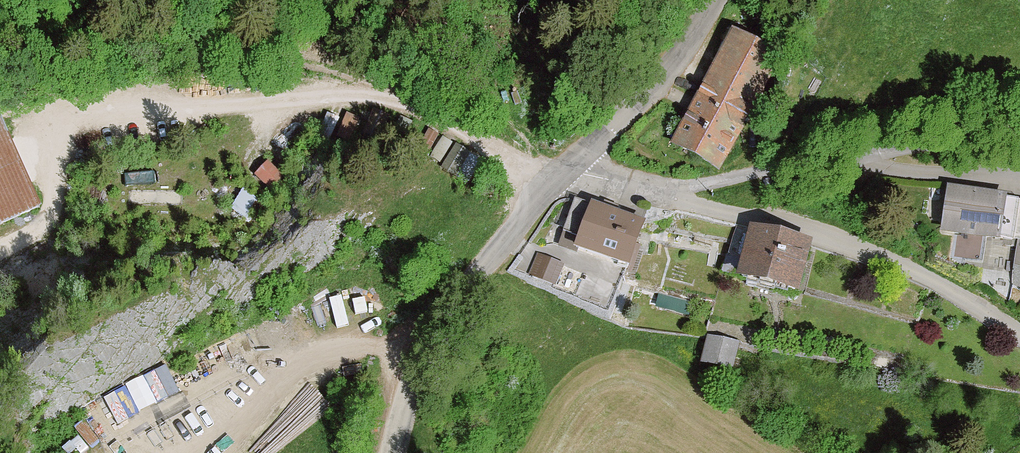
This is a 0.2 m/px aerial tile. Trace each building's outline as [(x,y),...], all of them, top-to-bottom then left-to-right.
[(782,50),(734,24),(685,115),(669,146),(717,171),(782,50)] [(0,119),(0,229),(41,212),(0,119)] [(283,180),(267,164),(255,177),(272,192),(283,180)] [(1008,191),(947,182),(941,223),(940,229),(957,232),(1000,238),(1001,235),(1013,236),(1018,199),(1008,197),(1008,191)] [(646,221),(574,196),(558,244),(625,267),(630,269),(646,221)] [(813,241),(751,225),(743,256),(727,252),(722,272),(738,276),(737,280),(799,296),(813,241)] [(555,288),(564,267),(538,256),(529,277),(555,288)] [(661,294),(658,305),(689,314),(692,303),(661,294)] [(739,341),(710,335),(704,363),(733,369),(739,341)]
